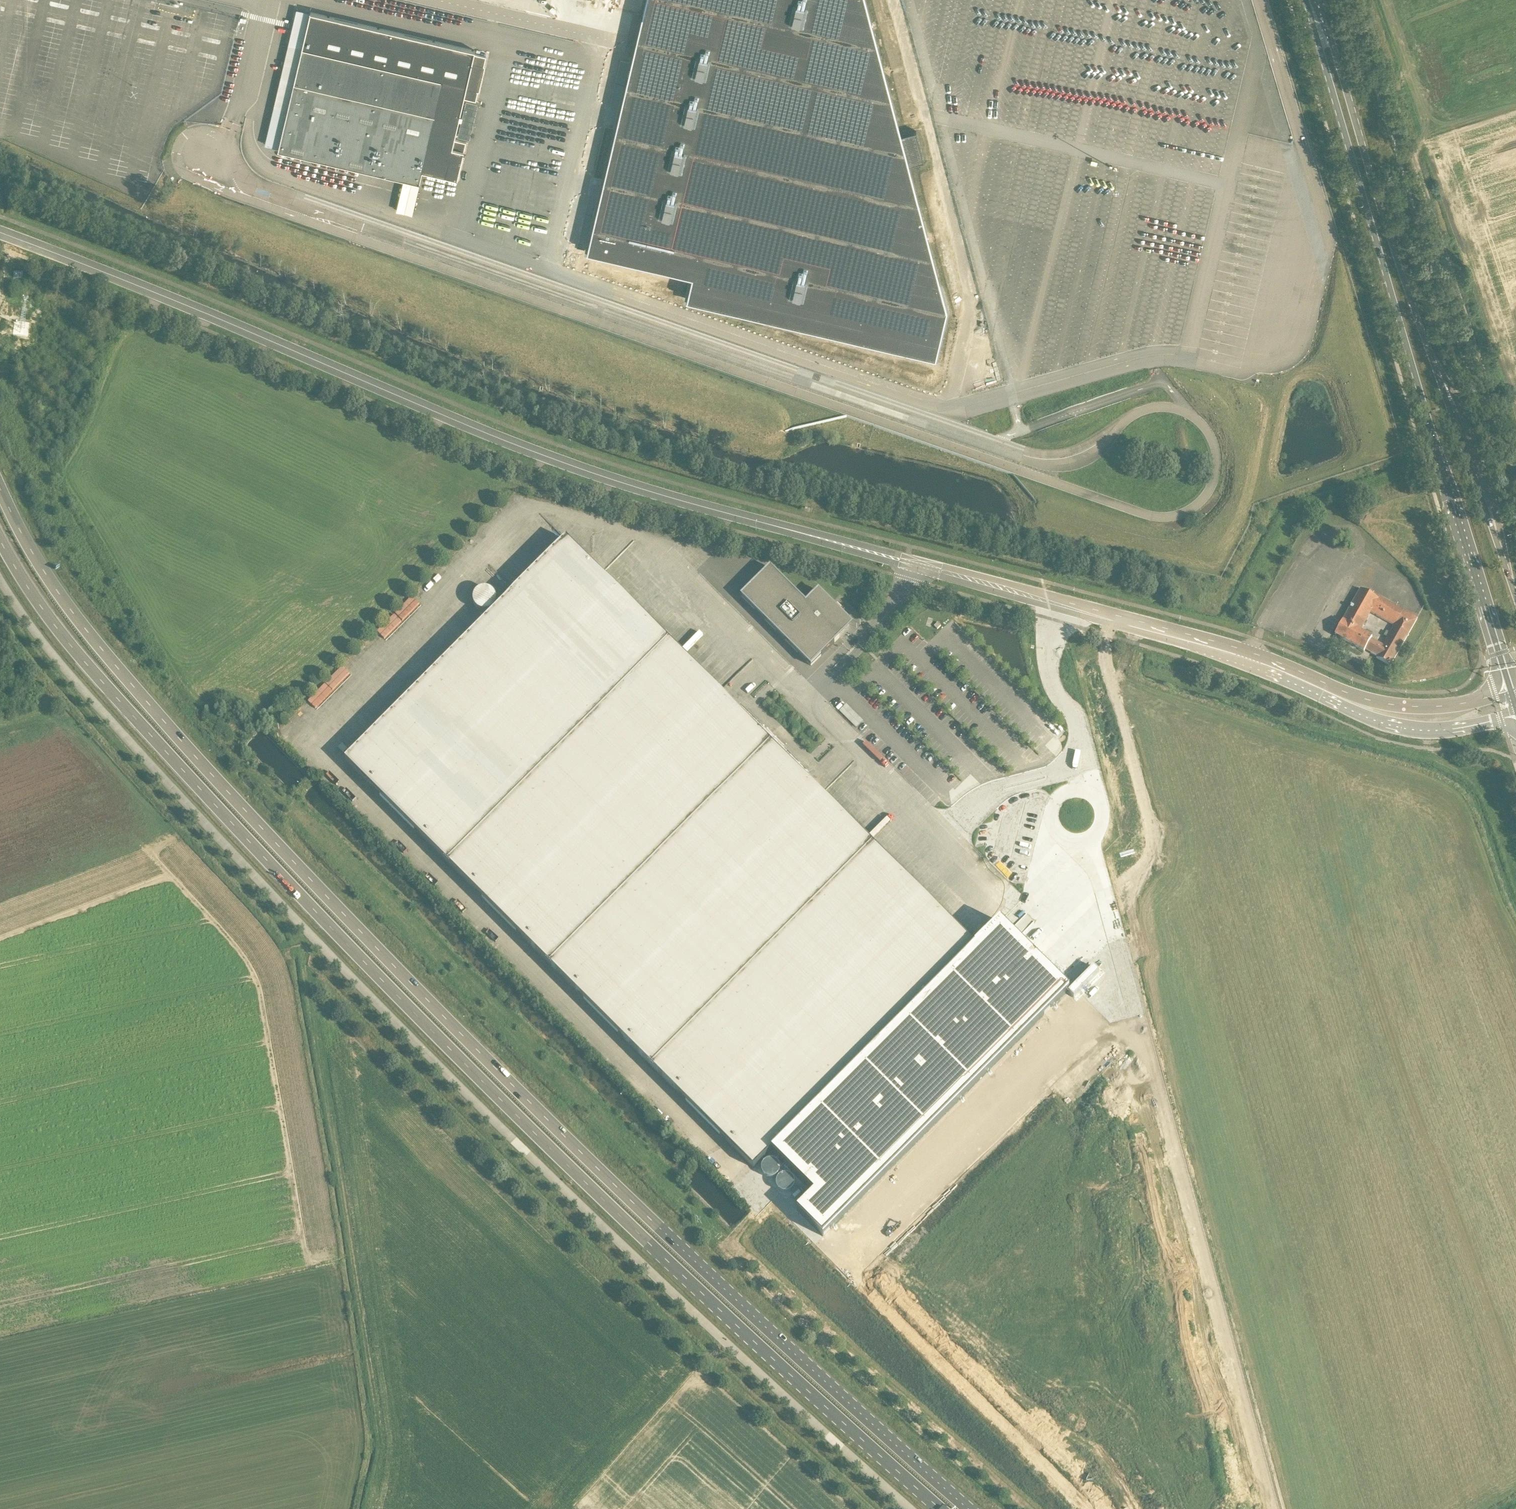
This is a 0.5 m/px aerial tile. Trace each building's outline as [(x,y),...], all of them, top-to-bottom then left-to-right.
[(590,259),(692,284),(688,305),(935,366),(947,315),(864,0),(649,0),(590,259)] [(443,136),(431,133),(441,92),(452,94),(454,85),(443,82),(443,80),(302,47),(278,149),(420,183),(423,170),(434,173),(443,136)] [(467,101),(459,137),(470,140),(479,103),(467,101)] [(1362,522),(1369,512),(1367,511),(1361,507),(1354,516),(1362,522)] [(775,1148),(976,948),(866,839),(805,778),(810,774),(740,705),(736,709),(567,540),(345,761),(754,1169),(775,1148)] [(847,620),(819,591),(806,604),(770,568),(741,597),(811,667),(840,638),(834,633),(847,620)] [(482,612),(484,612),(487,612),(489,611),(491,610),(492,609),(494,607),(495,606),(496,604),(496,601),(496,599),(496,597),(495,595),(494,593),(492,592),(491,591),(489,590),(487,589),(484,589),(482,589),(480,590),(478,591),(477,592),(475,593),(474,595),(473,597),(473,599),(473,601),(473,604),(474,606),(475,607),(477,609),(478,610),(480,611),(482,612)] [(1365,650),(1367,652),(1377,657),(1376,659),(1390,667),(1417,619),(1379,597),(1377,599),(1360,590),(1335,635),(1364,652),(1365,650)] [(408,615),(419,605),(411,597),(400,607),(408,615)] [(329,678),(333,683),(331,686),(334,689),(349,674),(340,666),(329,678)] [(1070,990),(1002,921),(976,948),(773,1152),(815,1194),(799,1211),(827,1239),(1070,990)] [(1099,973),(1094,968),(1068,993),(1074,999),(1099,973)]
